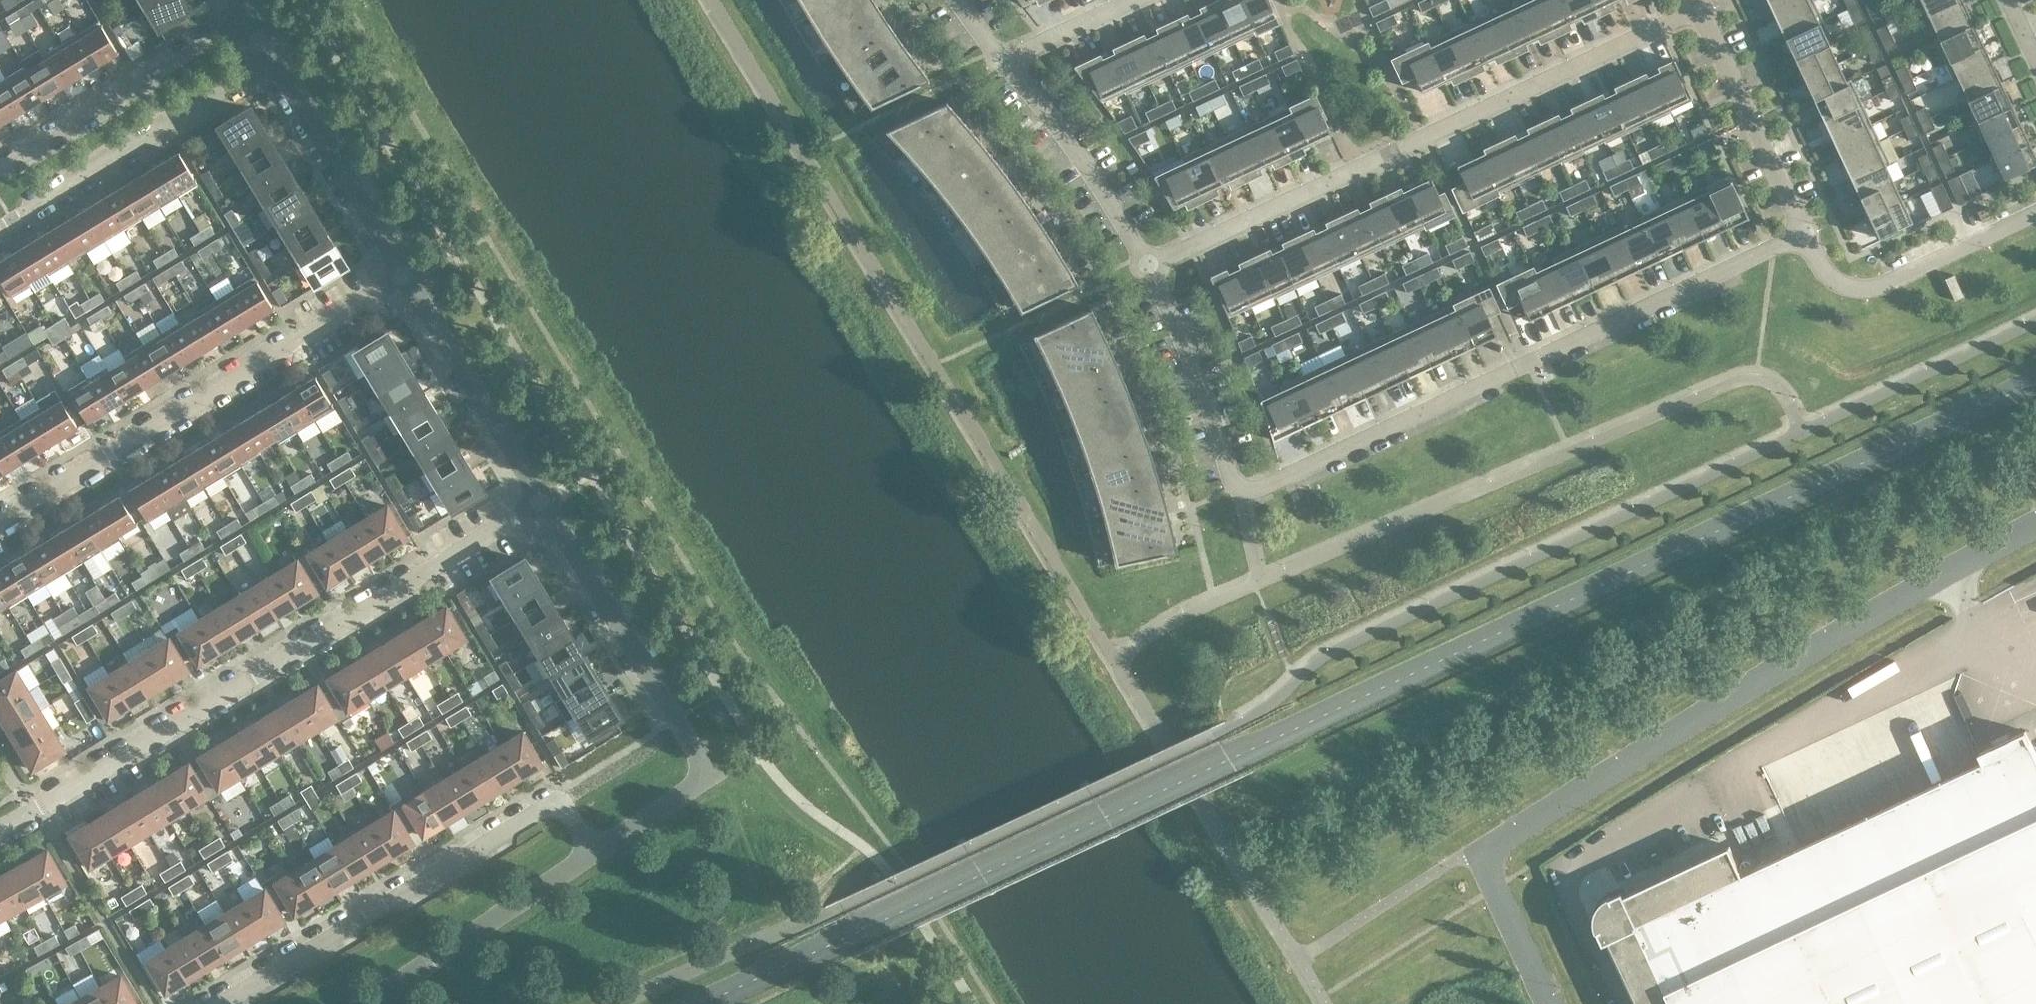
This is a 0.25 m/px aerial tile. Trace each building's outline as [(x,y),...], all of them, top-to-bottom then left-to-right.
[(14,0),(1,0),(7,9),(16,3),(14,0)] [(100,9),(107,5),(104,0),(94,0),(100,9)] [(152,17),(153,17),(166,40),(193,23),(186,11),(189,9),(184,0),(159,0),(146,8),(152,17)] [(809,14),(822,36),(834,54),(835,55),(886,20),(880,11),(874,1),(873,0),(801,0),(809,14)] [(1234,41),(1215,0),(1200,7),(1202,11),(1195,15),(1212,51),(1234,41)] [(1215,0),(1234,41),(1256,31),(1241,0),(1215,0)] [(1269,0),(1241,0),(1256,31),(1277,21),(1278,20),(1269,0)] [(1390,7),(1387,0),(1382,0),(1368,7),(1373,16),(1393,6),(1390,7)] [(1432,0),(1421,0),(1414,3),(1414,4),(1417,2),(1421,11),(1435,5),(1432,0)] [(1539,0),(1518,0),(1512,3),(1514,7),(1515,7),(1530,39),(1537,36),(1539,40),(1554,33),(1539,0)] [(1554,33),(1569,26),(1567,21),(1574,18),(1565,0),(1539,0),(1554,33)] [(1574,18),(1581,15),(1583,19),(1598,12),(1592,0),(1565,0),(1574,18)] [(1598,12),(1612,5),(1610,1),(1613,0),(1592,0),(1598,12)] [(1775,15),(1807,0),(1768,0),(1775,15)] [(1813,0),(1807,0),(1775,15),(1785,37),(1822,19),(1813,0)] [(1874,0),(1863,0),(1866,8),(1875,4),(1874,0)] [(1962,0),(1920,0),(1928,17),(1962,1),(1962,0)] [(1967,10),(1962,1),(1928,17),(1938,37),(1938,38),(1972,22),(1971,20),(1974,19),(1970,9),(1967,10)] [(1862,13),(1857,3),(1847,7),(1852,18),(1862,13)] [(30,12),(26,4),(15,11),(20,18),(30,12)] [(115,18),(107,5),(100,9),(107,22),(115,18)] [(1515,7),(1514,7),(1494,16),(1493,17),(1510,53),(1525,46),(1523,42),(1530,39),(1515,7)] [(20,18),(15,11),(5,17),(10,25),(20,18)] [(1396,12),(1375,21),(1380,31),(1398,22),(1393,13),(1396,12)] [(1494,16),(1492,12),(1469,23),(1487,59),(1493,56),(1495,60),(1510,53),(1493,17),(1494,16)] [(1186,14),(1171,20),(1190,61),(1212,51),(1195,15),(1188,18),(1186,14)] [(124,22),(126,26),(135,20),(133,16),(124,22)] [(1833,42),(1822,19),(1785,37),(1794,57),(1795,58),(1828,43),(1829,44),(1833,42)] [(886,20),(835,55),(835,56),(847,73),(855,84),(889,60),(906,48),(886,20)] [(1190,61),(1171,20),(1156,27),(1158,32),(1151,35),(1169,72),(1190,61)] [(98,21),(79,32),(99,64),(118,52),(118,51),(117,52),(102,26),(102,24),(101,25),(98,21)] [(1983,44),(1972,22),(1938,38),(1938,37),(1933,39),(1944,62),(1983,44)] [(1487,59),(1469,23),(1448,33),(1467,74),(1482,67),(1480,62),(1487,59)] [(1885,25),(1876,29),(1881,39),(1890,35),(1885,25)] [(123,31),(116,36),(123,49),(131,44),(123,31)] [(1876,44),(1870,31),(1860,35),(1867,48),(1876,44)] [(99,64),(79,32),(61,44),(80,76),(99,64)] [(1467,74),(1448,33),(1426,43),(1443,79),(1450,76),(1452,81),(1467,74)] [(1143,34),(1128,41),(1147,82),(1169,72),(1151,35),(1145,38),(1143,34)] [(1895,45),(1890,35),(1881,39),(1886,49),(1895,45)] [(1147,82),(1128,41),(1113,48),(1115,52),(1108,55),(1123,88),(1122,88),(1124,92),(1147,82)] [(1443,79),(1426,43),(1404,53),(1403,53),(1403,54),(1393,59),(1402,78),(1413,73),(1421,90),(1422,90),(1421,90),(1443,79)] [(1795,58),(1794,57),(1793,57),(1804,79),(1805,79),(1804,78),(1837,62),(1829,44),(1828,43),(1795,58)] [(80,76),(61,44),(42,55),(44,59),(45,59),(62,87),(80,76)] [(1294,53),(1289,44),(1275,50),(1280,59),(1277,60),(1277,61),(1294,53)] [(1883,57),(1876,44),(1867,48),(1873,62),(1883,57)] [(1991,62),(1983,44),(1944,62),(1953,81),(1957,79),(1957,77),(1991,62)] [(889,60),(855,84),(863,95),(869,103),(871,106),(929,79),(919,66),(912,57),(906,48),(889,60)] [(1074,65),(1073,66),(1100,99),(1101,98),(1122,88),(1123,88),(1108,55),(1101,59),(1099,54),(1075,66),(1074,65)] [(1258,58),(1245,64),(1249,74),(1265,66),(1263,67),(1258,58)] [(1301,68),(1296,58),(1278,67),(1281,66),(1285,75),(1301,68)] [(44,59),(27,70),(26,70),(43,98),(62,87),(45,59),(44,59)] [(1691,96),(1673,59),(1672,59),(1673,59),(1658,66),(1660,71),(1653,74),(1668,106),(1669,106),(1690,96),(1691,96)] [(1845,80),(1837,62),(1804,78),(1805,79),(1813,97),(1846,82),(1845,80)] [(1995,71),(1991,62),(1957,77),(1957,79),(1967,99),(2001,83),(2000,81),(2003,79),(1998,70),(1995,71)] [(1249,74),(1245,64),(1231,71),(1235,80),(1233,81),(1249,74)] [(25,66),(5,77),(25,109),(43,98),(26,70),(27,70),(25,66)] [(1906,68),(1897,72),(1901,82),(1910,78),(1906,68)] [(1268,72),(1252,79),(1256,89),(1270,82),(1266,73),(1268,72)] [(1644,73),(1629,80),(1648,121),(1671,110),(1669,106),(1668,106),(1653,74),(1646,77),(1644,73)] [(1881,79),(1886,90),(1896,85),(1891,74),(1881,79)] [(5,77),(0,81),(0,110),(6,120),(25,109),(5,77)] [(1215,78),(1201,85),(1206,94),(1222,87),(1222,86),(1219,87),(1215,78)] [(1850,78),(1845,80),(1846,82),(1813,97),(1823,119),(1861,101),(1850,78)] [(1915,88),(1910,78),(1901,82),(1906,92),(1915,88)] [(1256,89),(1252,79),(1236,87),(1238,86),(1243,95),(1256,89)] [(1648,121),(1629,80),(1614,87),(1616,91),(1610,94),(1627,131),(1648,121)] [(2005,93),(2001,83),(1967,99),(1976,119),(1977,121),(2011,105),(2010,102),(2013,101),(2008,91),(2005,93)] [(1206,94),(1201,85),(1188,91),(1192,100),(1189,101),(1190,102),(1206,94)] [(1901,95),(1896,85),(1886,90),(1891,100),(1901,95)] [(1225,92),(1224,92),(1208,100),(1213,109),(1226,103),(1222,94),(1225,92)] [(1601,93),(1586,100),(1603,137),(1602,137),(1604,141),(1627,131),(1610,94),(1603,97),(1601,93)] [(1312,96),(1291,106),(1308,143),(1330,133),(1331,133),(1313,95),(1312,96)] [(1171,99),(1158,105),(1162,115),(1178,107),(1176,108),(1171,99)] [(1213,109),(1208,100),(1192,107),(1192,108),(1195,106),(1199,115),(1213,109)] [(1603,137),(1586,100),(1570,107),(1573,112),(1566,115),(1581,147),(1602,137),(1603,137)] [(1871,123),(1861,101),(1823,119),(1834,141),(1871,123)] [(946,102),(887,129),(889,131),(906,150),(937,123),(953,109),(946,102)] [(1162,115),(1158,105),(1144,111),(1149,121),(1146,122),(1162,115)] [(2019,122),(2011,105),(1977,121),(1976,119),(1972,121),(1981,141),(1986,139),(1985,138),(2019,122)] [(1308,143),(1291,106),(1269,116),(1288,157),(1303,150),(1301,146),(1308,143)] [(1923,107),(1914,112),(1919,121),(1928,117),(1923,107)] [(225,137),(231,146),(262,128),(256,118),(255,118),(249,108),(219,126),(225,137)] [(937,123),(906,150),(920,166),(936,185),(951,204),(962,219),(963,221),(996,196),(1013,184),(1006,174),(999,164),(991,155),(984,146),(976,136),(968,127),(961,118),(953,109),(937,123)] [(1181,113),(1181,112),(1165,120),(1169,129),(1183,123),(1179,114),(1181,113)] [(1914,124),(1909,113),(1899,118),(1904,128),(1914,124)] [(1131,114),(1116,121),(1125,132),(1137,126),(1131,114)] [(1557,114),(1542,121),(1559,157),(1558,158),(1560,162),(1583,151),(1581,147),(1566,115),(1559,118),(1557,114)] [(1288,157),(1269,116),(1247,127),(1265,163),(1271,160),(1273,164),(1288,157)] [(1933,127),(1928,117),(1919,121),(1924,131),(1933,127)] [(1559,157),(1542,121),(1527,128),(1529,132),(1522,135),(1537,167),(1538,167),(1558,158),(1559,157)] [(2028,141),(2019,122),(1985,138),(1986,139),(1994,156),(1994,157),(2028,141)] [(1692,140),(1708,132),(1704,123),(1690,129),(1694,139),(1692,140)] [(1879,140),(1871,123),(1834,141),(1842,158),(1879,140)] [(1919,134),(1914,124),(1904,128),(1909,139),(1919,134)] [(1265,163),(1247,127),(1226,137),(1245,178),(1260,171),(1258,166),(1265,163)] [(267,137),(262,128),(231,146),(237,156),(243,166),(273,147),(267,137)] [(1148,128),(1128,138),(1134,146),(1149,139),(1145,130),(1148,128)] [(1513,134),(1498,141),(1518,182),(1540,171),(1538,167),(1537,167),(1522,135),(1515,138),(1513,134)] [(1245,178),(1226,137),(1204,147),(1221,184),(1228,180),(1230,185),(1245,178)] [(1673,137),(1659,144),(1664,153),(1680,146),(1680,145),(1677,146),(1673,137)] [(1701,154),(1715,147),(1711,138),(1694,146),(1697,145),(1701,154)] [(1890,163),(1879,140),(1842,158),(1851,178),(1852,179),(1885,164),(1885,165),(1890,163)] [(1518,182),(1498,141),(1484,148),(1486,152),(1479,156),(1496,192),(1518,182)] [(2028,141),(1994,157),(1994,156),(1989,158),(2000,181),(2005,179),(2004,178),(2031,165),(2032,167),(2035,165),(2035,148),(2035,146),(2031,147),(2028,141)] [(191,143),(184,148),(192,161),(199,156),(191,143)] [(1664,153),(1659,144),(1646,150),(1650,159),(1647,160),(1647,161),(1664,153)] [(1942,146),(1933,150),(1938,160),(1947,156),(1942,146)] [(279,157),(273,147),(243,166),(249,176),(255,185),(285,167),(280,157),(279,157)] [(1204,147),(1182,157),(1201,198),(1216,191),(1214,187),(1221,184),(1204,147)] [(1682,151),(1666,159),(1671,168),(1684,162),(1680,153),(1683,151),(1682,151)] [(180,153),(179,152),(159,164),(179,196),(198,184),(195,180),(196,179),(195,178),(194,179),(179,153),(180,153)] [(1917,157),(1922,167),(1932,163),(1927,152),(1917,157)] [(1496,192),(1479,156),(1457,166),(1457,165),(1456,166),(1464,183),(1453,188),(1462,208),(1473,203),(1474,202),(1496,192)] [(1953,169),(1947,156),(1938,160),(1944,173),(1953,169)] [(1187,205),(1201,198),(1182,157),(1151,172),(1173,207),(1174,206),(1185,201),(1187,205)] [(1629,158),(1616,164),(1620,174),(1636,166),(1633,167),(1629,158)] [(1671,168),(1666,159),(1650,166),(1650,167),(1653,165),(1657,174),(1671,168)] [(1125,166),(1131,174),(1139,169),(1133,161),(1125,166)] [(1938,176),(1932,163),(1922,167),(1928,181),(1938,176)] [(179,196),(159,164),(141,175),(160,207),(179,196)] [(1620,174),(1616,164),(1602,171),(1606,180),(1604,181),(1620,174)] [(1852,179),(1851,178),(1850,178),(1859,197),(1893,181),(1885,165),(1885,164),(1852,179)] [(291,176),(285,167),(255,185),(260,195),(261,194),(267,205),(297,186),(291,176)] [(208,170),(200,174),(208,187),(215,182),(208,170)] [(1639,172),(1623,179),(1627,189),(1641,182),(1636,173),(1639,172)] [(160,207),(141,175),(122,186),(142,218),(160,207)] [(1748,217),(1728,175),(1706,186),(1723,223),(1730,219),(1732,224),(1746,217),(1748,217)] [(1959,176),(1948,181),(1958,204),(1970,198),(1959,176)] [(1430,178),(1408,189),(1425,225),(1447,215),(1448,215),(1448,214),(1452,213),(1442,193),(1439,195),(1431,178),(1430,178)] [(1586,178),(1572,185),(1576,194),(1592,187),(1592,186),(1590,187),(1586,178)] [(1627,189),(1623,179),(1606,187),(1607,187),(1609,186),(1613,195),(1627,189)] [(1901,199),(1893,181),(1859,197),(1868,216),(1902,200),(1901,199)] [(223,195),(215,182),(208,187),(215,200),(223,195)] [(1631,198),(1645,191),(1641,182),(1627,189),(1631,198)] [(1952,206),(1941,182),(1930,187),(1941,212),(1952,206)] [(996,196),(963,221),(964,222),(976,238),(989,258),(1002,278),(1012,295),(1013,296),(1048,275),(1056,270),(1066,264),(1060,254),(1054,244),(1047,233),(1041,223),(1034,213),(1027,203),(1020,194),(1013,184),(996,196)] [(1576,194),(1572,185),(1558,191),(1563,200),(1560,201),(1560,202),(1576,194)] [(142,218),(122,186),(104,198),(123,229),(142,218)] [(303,196),(297,186),(267,205),(273,215),(272,215),(278,224),(309,206),(303,196)] [(1723,223),(1706,186),(1684,196),(1703,237),(1718,230),(1716,226),(1723,223)] [(1399,187),(1385,194),(1404,235),(1425,225),(1408,189),(1401,192),(1399,187)] [(1595,192),(1579,200),(1583,209),(1597,203),(1593,194),(1595,192)] [(1404,235),(1385,194),(1370,201),(1372,206),(1365,209),(1382,245),(1404,235)] [(1703,237),(1684,196),(1662,206),(1679,243),(1686,240),(1688,244),(1703,237)] [(1918,223),(1906,197),(1901,199),(1902,200),(1868,216),(1877,237),(1897,228),(1899,231),(1918,223)] [(123,229),(104,198),(85,209),(105,241),(123,229)] [(1542,199),(1528,205),(1533,215),(1549,207),(1546,208),(1542,199)] [(1583,209),(1579,200),(1563,207),(1563,208),(1565,206),(1570,215),(1583,209)] [(1533,215),(1528,205),(1515,212),(1519,221),(1517,222),(1533,215)] [(315,215),(309,206),(278,224),(284,234),(290,244),(321,225),(314,215),(315,215)] [(1679,243),(1662,206),(1640,217),(1659,258),(1674,250),(1672,246),(1679,243)] [(1987,206),(1977,211),(1982,221),(1992,216),(1987,206)] [(1356,208),(1341,215),(1360,256),(1382,245),(1365,209),(1358,212),(1356,208)] [(105,241),(85,209),(67,220),(86,252),(105,241)] [(231,209),(224,213),(231,226),(239,221),(231,209)] [(1552,212),(1535,220),(1540,229),(1553,223),(1549,214),(1552,213),(1552,212)] [(1360,256),(1341,215),(1326,222),(1328,226),(1321,229),(1338,266),(1360,256)] [(1659,258),(1640,217),(1618,227),(1635,263),(1642,260),(1644,265),(1659,258)] [(86,252),(67,220),(48,231),(68,263),(86,252)] [(1540,229),(1535,220),(1519,228),(1522,227),(1526,236),(1540,229)] [(247,234),(239,221),(231,226),(239,239),(247,234)] [(1491,222),(1473,231),(1478,240),(1498,231),(1498,230),(1496,232),(1491,222)] [(210,225),(200,231),(205,239),(215,233),(210,225)] [(327,235),(321,225),(290,244),(296,254),(302,263),(333,245),(327,235)] [(1635,263),(1618,227),(1596,237),(1616,278),(1630,271),(1628,267),(1635,263)] [(1312,228),(1297,235),(1316,276),(1338,266),(1321,229),(1314,233),(1312,228)] [(68,263),(48,231),(30,242),(47,270),(46,271),(49,275),(68,263)] [(205,239),(200,231),(190,237),(194,245),(205,239)] [(1316,276),(1297,235),(1282,242),(1284,247),(1277,250),(1295,286),(1316,276)] [(1446,255),(1467,245),(1462,236),(1444,245),(1449,254),(1446,255)] [(1503,247),(1499,238),(1501,236),(1480,246),(1485,255),(1503,247)] [(1616,278),(1596,237),(1575,247),(1592,284),(1599,281),(1601,285),(1616,278)] [(223,245),(218,238),(208,244),(212,252),(223,245)] [(47,270),(30,242),(12,254),(28,281),(29,281),(32,285),(35,291),(52,281),(49,275),(46,271),(47,270)] [(212,252),(208,244),(198,250),(202,258),(212,252)] [(338,254),(333,245),(302,263),(308,273),(314,283),(345,265),(338,254)] [(173,247),(163,254),(168,261),(178,255),(173,247)] [(1592,284),(1575,247),(1552,258),(1554,262),(1555,262),(1572,298),(1587,291),(1585,287),(1592,284)] [(255,248),(247,252),(255,265),(263,260),(255,248)] [(1269,249),(1254,256),(1271,292),(1270,293),(1272,297),(1295,286),(1277,250),(1271,253),(1269,249)] [(1449,261),(1452,260),(1456,269),(1474,260),(1469,251),(1449,261)] [(1428,252),(1415,258),(1419,268),(1435,260),(1432,261),(1428,252)] [(12,254),(0,261),(0,278),(9,292),(8,292),(8,293),(9,293),(12,297),(32,285),(29,281),(28,281),(12,254)] [(168,261),(163,254),(153,260),(157,267),(168,261)] [(1271,292),(1254,256),(1239,263),(1241,267),(1234,270),(1249,302),(1270,293),(1271,292)] [(1419,268),(1415,258),(1401,265),(1405,274),(1403,275),(1419,268)] [(186,268),(181,260),(171,266),(176,274),(186,268)] [(271,273),(263,260),(255,265),(263,278),(271,273)] [(1555,262),(1554,262),(1534,272),(1533,272),(1548,304),(1555,301),(1557,305),(1572,298),(1555,262)] [(1048,275),(1013,296),(1014,297),(1020,307),(1021,309),(1077,283),(1066,264),(1056,270),(1048,275)] [(176,274),(171,266),(161,273),(165,280),(176,274)] [(1534,272),(1532,267),(1510,278),(1510,277),(1508,278),(1509,278),(1498,283),(1507,303),(1518,298),(1526,315),(1548,304),(1533,272),(1534,272)] [(1228,312),(1249,302),(1234,270),(1227,273),(1225,269),(1210,276),(1209,276),(1227,313),(1228,313),(1228,312)] [(1431,269),(1415,276),(1420,286),(1433,279),(1429,270),(1431,269)] [(136,270),(126,276),(131,284),(141,277),(136,270)] [(1384,273),(1371,279),(1375,288),(1391,281),(1391,280),(1389,282),(1384,273)] [(1944,278),(1954,299),(1963,295),(1953,273),(1944,278)] [(131,284),(126,276),(116,282),(121,290),(131,284)] [(254,276),(235,288),(254,320),(274,308),(273,307),(257,282),(258,281),(257,280),(256,281),(254,276)] [(1420,286),(1415,276),(1399,284),(1402,283),(1406,292),(1420,286)] [(1375,288),(1371,279),(1357,285),(1362,294),(1359,296),(1375,288)] [(149,290),(144,283),(134,289),(139,296),(149,290)] [(278,287),(271,291),(279,304),(286,300),(278,287)] [(254,320),(235,288),(216,299),(236,331),(254,320)] [(1476,294),(1454,304),(1456,308),(1457,308),(1472,340),(1494,330),(1486,313),(1496,308),(1487,288),(1477,293),(1476,293),(1476,294)] [(139,296),(134,289),(124,295),(128,303),(139,296)] [(1388,289),(1372,297),(1376,306),(1390,300),(1385,291),(1388,289)] [(100,292),(89,298),(94,306),(104,300),(100,292)] [(1341,293),(1327,299),(1332,309),(1348,301),(1345,302),(1341,293)] [(1376,306),(1372,297),(1356,304),(1356,305),(1358,303),(1363,312),(1376,306)] [(94,306),(89,298),(79,305),(84,312),(94,306)] [(236,331),(216,299),(197,311),(200,315),(217,342),(236,331)] [(1332,309),(1327,299),(1314,306),(1318,315),(1315,316),(1332,309)] [(1456,308),(1454,304),(1433,314),(1452,355),(1467,348),(1465,343),(1472,340),(1457,308),(1456,308)] [(112,313),(107,305),(97,311),(102,319),(112,313)] [(1072,316),(1034,334),(1037,339),(1039,343),(1043,352),(1048,360),(1051,367),(1052,371),(1060,389),(1061,390),(1099,374),(1118,366),(1113,355),(1108,344),(1103,333),(1098,322),(1091,307),(1072,316)] [(1344,310),(1328,317),(1332,327),(1346,320),(1342,311),(1344,310)] [(102,319),(97,311),(87,317),(92,325),(102,319)] [(1297,313),(1284,320),(1288,329),(1304,322),(1304,321),(1302,323),(1297,313)] [(1452,355),(1433,314),(1411,324),(1428,361),(1435,357),(1437,362),(1452,355)] [(200,315),(183,325),(182,326),(199,354),(217,342),(200,315)] [(64,317),(54,323),(59,331),(69,325),(64,317)] [(1332,327),(1328,317),(1312,325),(1315,324),(1319,333),(1332,327)] [(1288,329),(1284,320),(1270,326),(1274,335),(1272,336),(1272,337),(1288,329)] [(180,321),(161,333),(180,365),(199,354),(182,326),(183,325),(180,321)] [(59,331),(54,323),(44,330),(48,337),(59,331)] [(1428,361),(1411,324),(1389,334),(1408,375),(1423,368),(1421,364),(1428,361)] [(74,333),(69,325),(59,331),(63,339),(74,333)] [(1301,330),(1284,338),(1289,347),(1302,341),(1298,332),(1301,330)] [(63,339),(59,331),(48,337),(53,345),(63,339)] [(180,365),(161,333),(142,344),(162,376),(180,365)] [(358,345),(344,354),(358,378),(368,372),(399,353),(393,344),(386,333),(360,349),(358,345)] [(1238,341),(1242,351),(1259,343),(1259,342),(1257,344),(1252,334),(1238,341)] [(1408,375),(1389,334),(1368,344),(1385,381),(1392,378),(1394,382),(1408,375)] [(1289,347),(1284,338),(1268,345),(1268,346),(1271,344),(1275,353),(1289,347)] [(15,344),(4,350),(9,358),(19,351),(15,344)] [(162,376),(142,344),(123,356),(126,360),(143,387),(162,376)] [(1385,381),(1368,344),(1346,355),(1365,396),(1380,389),(1378,384),(1385,381)] [(1264,359),(1259,349),(1244,357),(1247,366),(1264,359)] [(4,350),(0,353),(0,363),(9,358),(4,350)] [(405,363),(399,353),(368,372),(374,381),(380,391),(410,373),(404,363),(405,363)] [(1365,396),(1346,355),(1324,365),(1341,402),(1348,398),(1350,403),(1365,396)] [(27,364),(22,357),(12,363),(17,370),(27,364)] [(126,360),(109,370),(108,371),(125,398),(143,387),(126,360)] [(17,370),(12,363),(2,369),(7,377),(17,370)] [(1341,402),(1324,365),(1302,375),(1321,416),(1336,409),(1334,405),(1341,402)] [(106,366),(87,378),(106,410),(125,398),(108,371),(109,370),(106,366)] [(1099,374),(1061,390),(1062,392),(1069,410),(1078,432),(1086,455),(1092,473),(1092,475),(1132,462),(1152,456),(1148,444),(1144,433),(1140,422),(1136,410),(1132,399),(1127,388),(1123,377),(1118,366),(1099,374)] [(329,369),(321,374),(329,387),(337,382),(329,369)] [(416,383),(410,373),(380,391),(386,401),(392,411),(422,392),(417,383),(416,383)] [(1321,416),(1302,375),(1279,386),(1281,390),(1282,390),(1297,422),(1304,419),(1306,423),(1321,416)] [(315,376),(296,388),(315,420),(322,432),(341,420),(334,408),(332,404),(332,403),(331,403),(315,378),(316,377),(315,376)] [(106,410),(87,378),(68,389),(70,394),(70,395),(71,395),(87,420),(86,421),(86,422),(106,410)] [(315,420),(296,388),(277,399),(297,431),(315,420)] [(35,401),(39,407),(59,439),(78,427),(78,426),(77,426),(61,401),(62,400),(62,399),(61,400),(55,389),(35,401)] [(1282,390),(1281,390),(1261,400),(1261,399),(1259,400),(1268,425),(1272,439),(1273,439),(1292,429),(1290,425),(1297,422),(1282,390)] [(428,402),(422,392),(392,411),(397,420),(398,420),(404,430),(434,412),(428,402)] [(345,395),(337,400),(345,413),(353,408),(345,395)] [(297,431),(277,399),(259,411),(276,438),(275,439),(277,443),(297,431)] [(59,439),(39,407),(21,418),(40,450),(59,439)] [(360,421),(353,408),(345,413),(353,426),(360,421)] [(276,438),(259,411),(240,422),(257,450),(258,449),(275,439),(276,438)] [(440,422),(434,412),(404,430),(410,440),(415,450),(446,431),(440,422)] [(40,450),(21,418),(2,429),(22,461),(40,450)] [(257,450),(240,422),(222,433),(241,465),(260,453),(258,449),(257,450)] [(2,429),(0,431),(0,467),(3,473),(22,461),(2,429)] [(452,441),(446,431),(415,450),(421,459),(422,459),(428,469),(458,451),(452,441)] [(241,465),(222,433),(203,444),(223,476),(241,465)] [(369,434),(361,439),(369,452),(376,447),(369,434)] [(223,476),(203,444),(185,456),(204,487),(223,476)] [(384,460),(376,447),(369,452),(376,465),(384,460)] [(347,451),(337,457),(342,465),(352,458),(347,451)] [(464,461),(458,451),(428,469),(434,479),(433,479),(439,489),(470,470),(464,461)] [(204,487),(185,456),(166,467),(186,499),(204,487)] [(1132,462),(1092,475),(1093,476),(1099,495),(1105,518),(1111,541),(1115,561),(1116,563),(1156,554),(1177,550),(1174,537),(1171,526),(1168,514),(1165,502),(1162,491),(1159,479),(1155,468),(1152,456),(1132,462)] [(342,465),(337,457),(327,463),(331,471),(342,465)] [(355,475),(350,466),(340,473),(345,481),(355,475)] [(186,499),(166,467),(148,478),(167,510),(186,499)] [(476,480),(470,470),(439,489),(445,498),(452,509),(482,490),(475,480),(476,480)] [(311,473),(300,479),(305,487),(315,481),(311,473)] [(345,481),(340,473),(329,479),(335,488),(345,481)] [(392,473),(384,478),(392,491),(400,486),(392,473)] [(167,510),(148,478),(128,490),(129,491),(130,491),(145,516),(144,517),(145,518),(146,517),(148,522),(167,510)] [(305,487),(300,479),(290,485),(295,493),(305,487)] [(408,499),(400,486),(392,491),(400,504),(408,499)] [(316,499),(311,490),(301,496),(306,505),(316,499)] [(120,495),(100,507),(117,535),(118,535),(137,523),(136,522),(135,522),(120,497),(121,496),(120,495)] [(274,495),(263,502),(268,509),(278,503),(274,495)] [(306,505),(301,496),(290,503),(296,511),(306,505)] [(268,509),(263,502),(253,508),(258,516),(268,509)] [(387,505),(366,517),(386,549),(406,536),(387,505)] [(117,535),(100,507),(82,518),(101,550),(120,539),(118,535),(117,535)] [(416,512),(408,517),(416,530),(424,525),(416,512)] [(386,549),(366,517),(347,529),(366,561),(386,549)] [(101,550),(82,518),(63,530),(83,561),(101,550)] [(237,518),(227,524),(231,532),(241,526),(237,518)] [(231,532),(227,524),(216,531),(221,538),(231,532)] [(366,561),(347,529),(327,541),(347,572),(366,561)] [(83,561),(63,530),(45,541),(64,573),(83,561)] [(246,542),(240,533),(230,539),(235,548),(246,542)] [(235,548),(230,539),(220,545),(225,554),(235,548)] [(64,573),(45,541),(26,552),(46,584),(64,573)] [(200,541),(190,547),(194,554),(205,548),(200,541)] [(347,572),(327,541),(308,552),(322,575),(321,576),(327,585),(347,572)] [(194,554),(190,547),(180,553),(185,560),(194,554)] [(296,559),(277,572),(296,603),(316,591),(311,582),(321,576),(322,575),(308,552),(308,553),(304,547),(293,554),(296,559)] [(46,584),(26,552),(8,563),(27,595),(46,584)] [(207,565),(202,557),(191,563),(196,571),(207,565)] [(499,588),(505,598),(536,579),(530,569),(523,559),(493,577),(500,588),(499,588)] [(8,563),(0,568),(0,592),(9,606),(27,595),(8,563)] [(196,571),(191,563),(181,569),(186,578),(196,571)] [(152,569),(142,576),(146,583),(157,577),(152,569)] [(296,603),(277,572),(257,583),(276,615),(296,603)] [(146,583),(142,576),(132,582),(136,590),(146,583)] [(542,588),(536,579),(505,598),(511,607),(517,617),(547,598),(541,589),(542,588)] [(276,615),(257,583),(238,595),(257,627),(276,615)] [(0,592),(0,612),(9,606),(0,592)] [(115,592),(105,598),(110,606),(120,599),(115,592)] [(257,627),(238,595),(218,607),(238,639),(257,627)] [(466,595),(458,599),(466,612),(474,608),(466,595)] [(110,606),(105,598),(95,605),(99,612),(110,606)] [(554,608),(547,598),(517,617),(523,627),(529,636),(560,618),(554,608)] [(136,608),(131,599),(121,606),(126,614),(136,608)] [(126,614),(121,606),(111,612),(116,621),(126,614)] [(446,606),(425,618),(445,650),(465,638),(446,606)] [(238,639),(218,607),(199,619),(218,651),(238,639)] [(78,614),(68,621),(73,628),(83,622),(78,614)] [(445,650),(425,618),(406,630),(425,662),(445,650)] [(565,627),(560,618),(529,636),(535,646),(541,656),(571,637),(565,627)] [(218,651),(199,619),(179,631),(176,626),(164,633),(168,638),(167,638),(181,661),(182,660),(192,654),(198,663),(218,651)] [(73,628),(68,621),(58,627),(62,634),(73,628)] [(482,621),(474,626),(482,638),(490,634),(482,621)] [(97,632),(92,623),(82,629),(87,638),(97,632)] [(87,638),(82,629),(72,636),(77,644),(87,638)] [(425,662),(406,630),(387,642),(406,674),(425,662)] [(498,646),(490,634),(482,638),(490,651),(498,646)] [(42,637),(31,643),(36,651),(46,644),(42,637)] [(577,647),(571,637),(541,656),(547,666),(553,675),(583,657),(578,647),(577,647)] [(181,661),(167,638),(148,650),(167,682),(187,670),(182,660),(181,661)] [(406,674),(387,642),(367,654),(386,686),(406,674)] [(36,651),(31,643),(21,649),(25,657),(36,651)] [(167,682),(148,650),(128,662),(148,694),(167,682)] [(386,686),(367,654),(348,666),(367,698),(386,686)] [(65,667),(59,657),(51,662),(57,672),(65,667)] [(589,666),(583,657),(553,675),(558,685),(559,685),(565,695),(595,676),(589,666)] [(0,662),(0,672),(9,667),(5,659),(0,662)] [(506,660),(498,664),(506,677),(513,673),(506,660)] [(148,694),(128,662),(109,674),(128,705),(148,694)] [(367,698),(348,666),(327,678),(333,687),(322,693),(322,694),(336,717),(339,722),(351,715),(347,709),(367,698)] [(72,677),(65,667),(57,672),(63,683),(72,677)] [(16,670),(0,680),(0,707),(28,690),(16,670)] [(499,678),(494,670),(484,676),(489,684),(499,678)] [(521,685),(513,673),(506,677),(514,690),(521,685)] [(128,705),(109,674),(89,686),(108,718),(128,705)] [(601,686),(595,676),(565,695),(571,705),(576,714),(607,696),(601,686)] [(502,683),(492,689),(497,698),(507,692),(502,683)] [(317,684),(297,697),(316,729),(336,717),(322,694),(322,693),(317,684)] [(28,690),(0,707),(0,716),(8,729),(40,710),(28,690)] [(457,691),(447,698),(452,706),(463,700),(457,691)] [(89,706),(83,696),(74,701),(81,711),(89,706)] [(613,705),(607,696),(576,714),(582,724),(589,734),(619,716),(613,705)] [(316,729),(297,697),(277,708),(297,740),(316,729)] [(452,706),(447,698),(437,704),(442,712),(452,706)] [(529,699),(522,703),(530,716),(537,712),(529,699)] [(471,714),(466,705),(455,712),(461,720),(471,714)] [(87,722),(95,717),(89,706),(81,711),(81,712),(64,723),(70,733),(87,722)] [(297,740),(277,708),(258,720),(277,752),(297,740)] [(51,729),(40,710),(8,729),(20,748),(51,729)] [(461,720),(455,712),(445,718),(450,726),(461,720)] [(545,724),(537,712),(530,716),(537,729),(545,724)] [(418,715),(408,721),(413,730),(424,724),(418,715)] [(350,716),(343,720),(346,726),(353,722),(350,716)] [(277,752),(258,720),(238,732),(258,764),(277,752)] [(413,730),(408,721),(398,728),(403,736),(413,730)] [(64,749),(51,729),(20,748),(32,769),(64,749)] [(432,737),(427,729),(417,735),(422,744),(432,737)] [(1740,866),(1730,844),(1626,893),(1624,889),(1611,895),(1613,899),(1609,901),(1606,904),(1605,906),(1604,908),(1603,909),(1602,911),(1602,913),(1601,915),(1601,917),(1601,920),(1602,921),(1602,923),(1603,926),(1599,928),(1605,941),(1609,939),(1640,1003),(2035,1003),(2035,753),(2030,740),(2031,739),(2026,729),(1980,751),(1985,760),(1743,873),(1740,866)] [(522,731),(502,744),(521,775),(541,763),(522,731)] [(258,764),(238,732),(219,744),(238,776),(258,764)] [(422,744),(417,735),(406,741),(411,750),(422,744)] [(553,738),(546,742),(553,755),(561,751),(553,738)] [(238,776),(219,744),(199,756),(204,765),(194,772),(193,772),(207,795),(210,800),(222,793),(219,788),(238,776)] [(521,775),(502,744),(482,755),(502,787),(521,775)] [(502,787),(482,755),(463,767),(482,799),(502,787)] [(348,758),(338,764),(343,773),(353,766),(348,758)] [(188,763),(168,775),(187,807),(207,795),(193,772),(194,772),(188,763)] [(343,773),(338,764),(327,770),(333,779),(343,773)] [(482,799),(463,767),(443,779),(463,811),(482,799)] [(361,780),(356,772),(346,778),(351,786),(361,780)] [(187,807),(168,775),(148,787),(168,819),(187,807)] [(351,786),(346,778),(336,784),(341,793),(351,786)] [(463,811),(443,779),(424,791),(443,823),(463,811)] [(300,791),(304,796),(306,799),(316,793),(311,784),(300,791)] [(168,819),(148,787),(129,799),(148,831),(168,819)] [(443,823),(424,791),(404,803),(401,798),(389,805),(392,810),(406,833),(407,833),(417,826),(423,835),(443,823)] [(290,793),(279,800),(284,808),(295,802),(290,793)] [(321,802),(316,793),(306,799),(311,808),(321,802)] [(148,831),(129,799),(109,811),(129,842),(148,831)] [(284,808),(279,800),(269,806),(274,814),(284,808)] [(303,816),(298,807),(288,813),(293,822),(303,816)] [(406,833),(392,810),(373,822),(392,854),(412,842),(407,833),(406,833)] [(129,842),(109,811),(90,822),(109,854),(129,842)] [(293,822),(288,813),(277,820),(283,828),(293,822)] [(109,854),(90,822),(70,835),(89,867),(109,854)] [(392,854),(373,822),(353,834),(373,866),(392,854)] [(373,866),(353,834),(334,846),(353,878),(373,866)] [(219,836),(209,842),(214,851),(224,845),(219,836)] [(214,851),(209,842),(199,849),(204,857),(214,851)] [(353,878),(334,846),(314,858),(334,889),(353,878)] [(26,861),(44,894),(48,901),(62,893),(65,882),(47,849),(26,861)] [(233,858),(228,850),(217,856),(222,865),(233,858)] [(222,865),(217,856),(207,863),(212,871),(222,865)] [(334,889),(314,858),(295,869),(314,901),(334,889)] [(180,860),(170,866),(175,875),(185,868),(180,860)] [(44,894),(26,861),(6,872),(24,905),(44,894)] [(175,875),(170,866),(160,872),(165,881),(175,875)] [(314,901),(295,869),(275,881),(272,876),(260,883),(263,888),(277,911),(278,911),(289,904),(294,914),(314,901)] [(6,872),(0,875),(0,908),(4,916),(24,905),(6,872)] [(194,882),(189,874),(178,880),(183,888),(194,882)] [(183,888),(178,880),(168,886),(173,895),(183,888)] [(141,884),(131,890),(136,898),(146,892),(141,884)] [(277,911),(263,888),(244,900),(263,932),(284,920),(278,911),(277,911)] [(136,898),(131,890),(121,896),(126,905),(136,898)] [(155,906),(150,897),(139,904),(144,912),(155,906)] [(263,932),(244,900),(225,912),(244,944),(263,932)] [(144,912),(139,904),(129,910),(134,918),(144,912)] [(244,944),(225,912),(205,924),(224,956),(244,944)] [(64,929),(69,938),(79,932),(74,923),(64,929)] [(224,956),(205,924),(186,936),(205,968),(224,956)] [(54,934),(44,940),(49,949),(59,943),(54,934)] [(91,944),(86,935),(75,941),(80,950),(91,944)] [(205,968),(186,936),(166,948),(185,980),(205,968)] [(49,949),(44,940),(33,946),(38,955),(49,949)] [(80,950),(75,941),(65,947),(70,956),(80,950)] [(185,980),(166,948),(146,960),(165,992),(185,980)] [(51,966),(47,957),(36,963),(41,972),(51,966)] [(41,972),(36,963),(25,968),(30,977),(41,972)] [(100,986),(109,1003),(136,1003),(120,975),(100,986)] [(100,986),(80,997),(83,1003),(109,1003),(100,986)]
